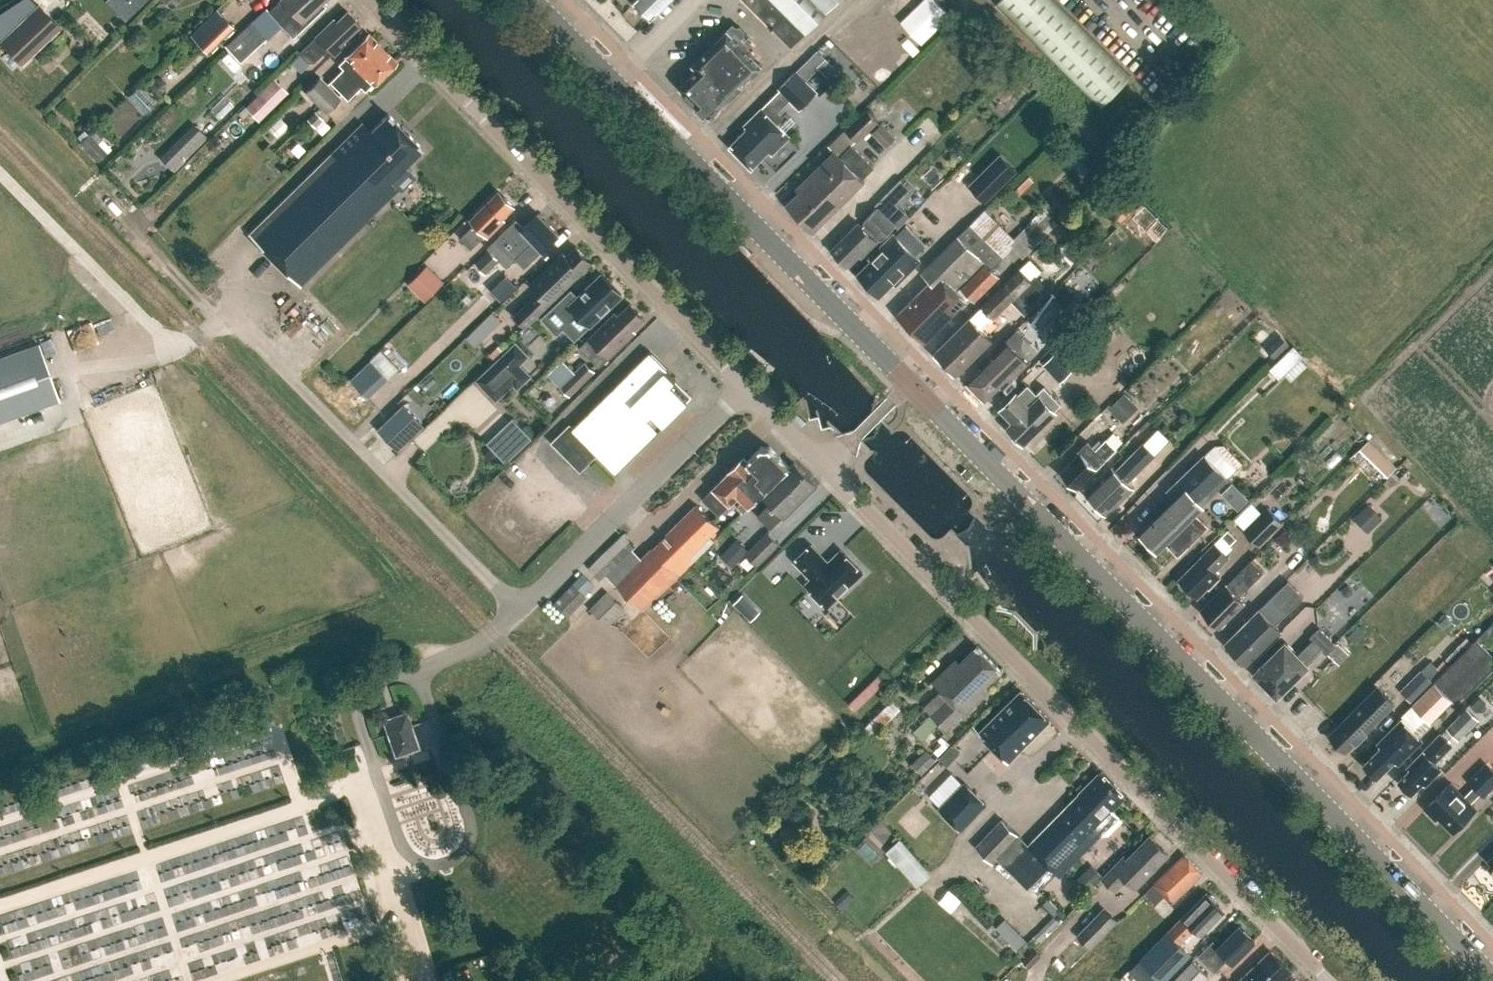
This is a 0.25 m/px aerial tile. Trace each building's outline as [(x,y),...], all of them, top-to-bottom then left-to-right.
[(170,9),(179,0),(160,0),(170,9)] [(325,0),(280,0),(269,10),(266,8),(227,45),(242,61),(282,23),(293,36),(325,6),(322,3),(325,0)] [(633,3),(650,20),(670,0),(636,0),(633,3)] [(786,40),(792,46),(823,15),(824,16),(840,0),(746,0),(786,40)] [(951,13),(938,0),(923,0),(902,21),(922,41),(951,13)] [(995,5),(1100,109),(1133,76),(1057,0),(1000,0),(995,5)] [(0,40),(0,42),(22,65),(62,27),(39,3),(0,40)] [(207,50),(232,24),(216,8),(191,34),(207,50)] [(332,19),(298,53),(307,62),(313,62),(327,49),(334,56),(345,44),(342,41),(360,24),(347,11),(335,22),(332,19)] [(709,117),(762,65),(746,49),(752,43),(745,36),(745,32),(740,26),(736,27),(733,24),(692,64),(697,69),(679,86),(696,104),(695,108),(703,116),(708,115),(709,117)] [(339,91),(382,47),(369,34),(338,64),(343,69),(330,82),(339,91)] [(365,91),(395,61),(382,47),(339,91),(348,100),(360,87),(365,91)] [(800,108),(816,92),(795,71),(779,87),(800,108)] [(816,86),(822,80),(817,74),(811,81),(816,86)] [(326,111),(341,96),(319,75),(304,90),(326,111)] [(155,93),(161,93),(165,88),(165,82),(161,77),(154,77),(150,82),(150,88),(155,93)] [(274,78),(244,107),(258,121),(288,92),(274,78)] [(790,137),(761,108),(744,125),(748,129),(730,146),(752,168),(769,151),(772,154),(790,137)] [(858,141),(878,120),(866,108),(846,128),(858,141)] [(314,127),(322,119),(315,111),(307,119),(314,127)] [(422,148),(388,114),(370,132),(361,123),(248,234),(293,278),(302,287),(399,188),(403,189),(412,181),(412,175),(408,171),(409,171),(405,166),(422,148)] [(205,136),(211,130),(202,121),(197,127),(205,136)] [(886,146),(896,137),(882,122),(872,132),(886,146)] [(107,134),(98,125),(80,142),(98,161),(111,148),(102,139),(107,134)] [(222,153),(233,142),(223,132),(211,143),(222,153)] [(814,231),(864,182),(861,179),(873,167),(851,145),(839,156),(834,150),(795,188),(799,191),(787,203),(814,231)] [(1002,155),(971,186),(988,203),(1019,172),(1002,155)] [(200,169),(203,166),(194,158),(189,163),(196,171),(199,168),(200,169)] [(182,170),(176,177),(179,180),(173,187),(178,192),(185,186),(182,183),(189,176),(182,170)] [(896,201),(909,188),(900,179),(887,192),(896,201)] [(474,223),(461,237),(471,248),(485,234),(488,236),(505,219),(504,217),(514,207),(499,191),(471,219),(474,223)] [(1117,226),(1132,212),(1122,201),(1107,215),(1117,226)] [(858,222),(831,249),(848,266),(859,255),(861,257),(877,241),(871,235),(874,232),(881,240),(895,226),(877,208),(863,222),(865,224),(863,227),(858,222)] [(542,251),(559,234),(538,213),(524,227),(515,219),(486,247),(488,249),(474,263),(485,274),(499,260),(506,267),(515,259),(521,252),(531,262),(542,251)] [(930,280),(897,314),(925,342),(970,296),(974,300),(999,275),(991,267),(1003,255),(970,222),(921,272),(930,280)] [(858,274),(879,296),(893,283),(896,286),(922,261),(895,233),(870,257),(872,260),(858,274)] [(536,316),(591,262),(576,246),(563,259),(560,255),(527,287),(535,295),(511,318),(521,329),(536,316)] [(444,282),(428,265),(409,284),(426,301),(444,282)] [(1033,281),(1020,268),(936,351),(957,373),(992,339),(983,330),(1012,301),(1024,314),(1050,290),(1037,276),(1033,281)] [(622,294),(603,274),(578,297),(571,290),(542,318),(557,333),(568,323),(579,335),(622,294)] [(632,329),(644,318),(630,303),(618,315),(615,311),(587,338),(588,339),(579,348),(599,368),(608,359),(609,359),(636,332),(632,329)] [(1221,306),(1221,327),(1234,327),(1234,306),(1221,306)] [(1028,340),(1042,327),(1030,314),(1015,327),(1028,340)] [(1098,316),(1089,325),(1103,339),(1112,330),(1098,316)] [(475,346),(486,336),(477,327),(467,337),(475,346)] [(1273,353),(1280,344),(1262,328),(1254,337),(1273,353)] [(978,363),(982,367),(968,381),(985,398),(999,384),(1003,388),(1029,362),(1005,337),(978,363)] [(516,343),(503,355),(477,380),(496,400),(514,384),(518,388),(526,380),(504,356),(516,344),(528,357),(528,356),(516,343)] [(38,344),(0,357),(0,420),(58,399),(38,344)] [(1279,379),(1304,355),(1294,345),(1269,368),(1279,379)] [(669,370),(650,351),(629,372),(629,373),(574,426),(570,422),(551,440),(580,470),(597,453),(615,471),(687,401),(671,385),(676,380),(667,371),(669,370)] [(1043,364),(1060,383),(1073,371),(1056,353),(1043,364)] [(369,398),(390,379),(372,360),(351,379),(369,398)] [(570,396),(594,372),(584,362),(560,386),(570,396)] [(1027,384),(1003,408),(1015,421),(1009,427),(1023,441),(1061,402),(1044,385),(1036,393),(1027,384)] [(1108,408),(1122,423),(1138,408),(1124,393),(1108,408)] [(404,404),(378,430),(398,450),(424,425),(404,404)] [(1375,436),(1360,453),(1390,479),(1405,463),(1375,436)] [(507,437),(497,447),(506,457),(516,447),(507,437)] [(1076,489),(1118,448),(1107,437),(1096,448),(1088,440),(1078,450),(1080,452),(1060,472),(1066,478),(1066,482),(1070,486),(1074,486),(1076,489)] [(1116,469),(1113,465),(1086,491),(1097,503),(1098,507),(1102,510),(1105,511),(1108,513),(1134,487),(1129,481),(1157,454),(1144,441),(1116,469)] [(747,460),(743,456),(729,471),(702,497),(718,514),(737,495),(742,500),(737,506),(743,512),(762,493),(790,467),(769,446),(761,446),(747,460)] [(1167,490),(1176,499),(1141,533),(1157,549),(1165,542),(1178,555),(1208,525),(1195,513),(1204,504),(1203,503),(1228,479),(1203,454),(1167,490)] [(784,515),(815,483),(794,462),(790,467),(762,493),(771,502),(764,509),(757,515),(770,528),(784,515)] [(715,540),(711,536),(720,527),(696,503),(666,533),(667,534),(652,548),(651,546),(640,557),(633,549),(636,546),(624,533),(588,568),(600,580),(607,574),(643,610),(694,560),(715,540)] [(1368,533),(1382,518),(1368,504),(1353,518),(1368,533)] [(1267,506),(1243,530),(1261,547),(1284,524),(1267,506)] [(1230,545),(1237,539),(1228,530),(1221,537),(1230,545)] [(757,566),(779,544),(767,531),(749,550),(737,539),(721,556),(733,568),(746,554),(757,566)] [(1208,586),(1209,587),(1219,576),(1214,571),(1228,557),(1214,544),(1179,578),(1197,597),(1208,586)] [(828,606),(863,572),(841,550),(828,562),(811,545),(794,562),(810,578),(806,583),(828,606)] [(1251,561),(1202,609),(1219,626),(1232,613),(1234,614),(1245,603),(1238,597),(1263,572),(1251,561)] [(569,617),(587,597),(585,595),(595,585),(583,573),(554,603),(569,617)] [(1282,631),(1275,624),(1303,596),(1288,580),(1226,642),(1248,665),(1282,631)] [(607,590),(590,609),(608,627),(626,609),(607,590)] [(752,605),(742,595),(734,604),(744,613),(752,605)] [(1492,642),(1492,624),(1492,622),(1477,637),(1476,637),(1433,681),(1434,681),(1411,704),(1430,723),(1452,700),(1456,703),(1492,666),(1492,653),(1481,641),(1484,637),(1491,644),(1492,642)] [(1277,693),(1323,649),(1327,653),(1338,664),(1348,654),(1337,643),(1332,638),(1320,626),(1310,636),(1313,639),(1300,651),(1287,639),(1255,671),(1277,693)] [(983,688),(1001,670),(977,646),(959,663),(955,659),(933,681),(948,697),(913,730),(930,747),(926,751),(925,750),(911,764),(921,774),(951,744),(942,735),(945,732),(938,725),(940,723),(947,730),(964,713),(965,714),(988,692),(983,688)] [(1432,681),(1442,671),(1437,667),(1430,660),(1400,691),(1411,702),(1432,681)] [(1377,686),(1330,734),(1337,741),(1337,745),(1341,748),(1344,748),(1346,751),(1359,737),(1362,737),(1365,734),(1365,731),(1394,702),(1377,686)] [(1008,760),(1050,719),(1021,690),(979,731),(1008,760)] [(1480,697),(1471,705),(1477,711),(1486,703),(1480,697)] [(872,736),(900,708),(890,698),(861,726),(872,736)] [(1467,708),(1446,728),(1458,741),(1479,720),(1467,708)] [(418,747),(411,727),(411,726),(410,726),(409,726),(404,713),(400,714),(398,715),(391,717),(390,718),(385,719),(389,730),(390,732),(390,733),(388,733),(395,755),(418,747)] [(1382,745),(1364,763),(1377,776),(1395,759),(1399,762),(1422,739),(1401,718),(1378,741),(1382,745)] [(1434,763),(1452,746),(1440,734),(1408,766),(1410,768),(1398,780),(1411,793),(1427,778),(1432,778),(1441,769),(1434,763)] [(1492,786),(1492,771),(1486,764),(1468,781),(1474,787),(1465,797),(1451,783),(1425,808),(1436,819),(1439,816),(1453,831),(1475,809),(1470,803),(1480,793),(1483,796),(1492,786)] [(1112,809),(1126,795),(1104,773),(1101,772),(1099,772),(1027,844),(1001,818),(974,846),(991,862),(996,858),(1027,888),(1048,867),(1052,871),(1093,830),(1100,836),(1109,836),(1123,821),(1112,809)] [(961,831),(987,804),(964,782),(938,808),(961,831)] [(248,829),(242,834),(234,873),(222,882),(230,892),(228,903),(235,911),(259,915),(261,918),(299,925),(326,903),(319,894),(321,883),(293,877),(291,880),(293,866),(301,868),(307,863),(310,849),(306,844),(308,829),(287,803),(279,802),(270,809),(283,811),(283,812),(259,831),(248,829)] [(1135,888),(1168,854),(1149,836),(1128,858),(1124,855),(1102,878),(1115,891),(1126,880),(1135,888)] [(931,875),(900,839),(886,852),(917,887),(931,875)] [(1164,895),(1172,903),(1203,873),(1185,854),(1142,895),(1154,906),(1164,895)] [(1077,874),(1089,886),(1103,874),(1091,861),(1077,874)] [(842,910),(855,899),(847,890),(834,902),(842,910)] [(944,901),(956,912),(965,902),(954,891),(944,901)] [(1220,912),(1215,907),(1218,904),(1216,902),(1216,898),(1212,894),(1208,894),(1206,893),(1139,960),(1161,980),(1165,980),(1192,954),(1181,944),(1194,930),(1199,934),(1220,912)] [(1048,898),(1042,905),(1053,916),(1034,935),(1042,943),(1067,917),(1060,910),(1048,898)] [(1090,947),(1117,920),(1104,907),(1077,934),(1090,947)] [(996,927),(1020,950),(1029,942),(1006,918),(996,927)] [(1233,963),(1255,941),(1239,925),(1219,945),(1214,940),(1201,952),(1218,969),(1228,959),(1233,963)] [(1038,952),(1044,947),(1041,944),(1035,949),(1034,948),(1022,960),(1030,968),(1042,956),(1038,952)] [(1292,972),(1270,951),(1240,980),(1282,980),(1292,972)] [(1173,980),(1204,980),(1208,976),(1192,961),(1173,980)]
